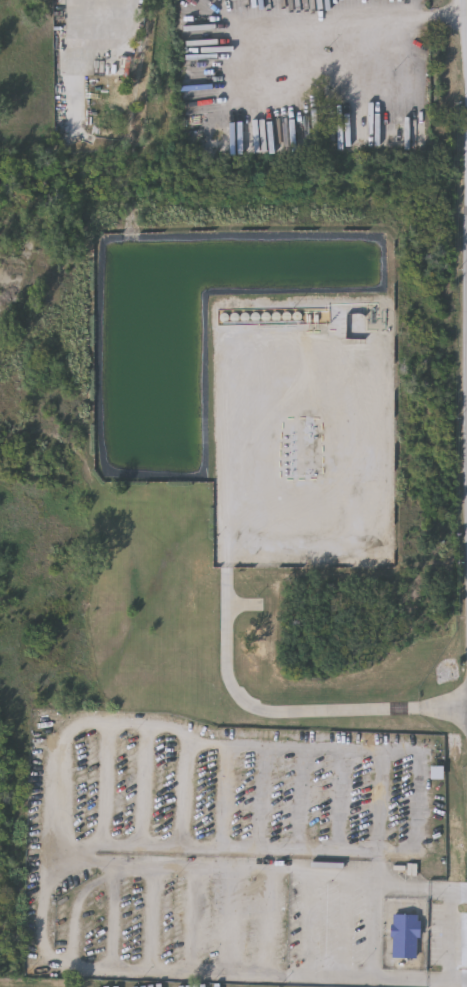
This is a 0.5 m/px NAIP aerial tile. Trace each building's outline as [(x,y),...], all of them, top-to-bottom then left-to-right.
[(442,781),(442,769),(431,769),(431,781),(442,781)] [(418,917),(393,917),(393,960),(418,960),(418,917)]
